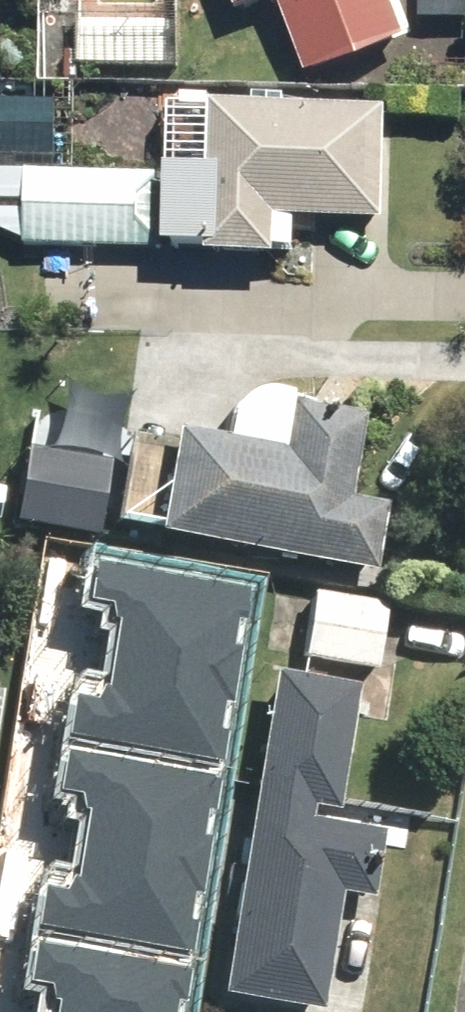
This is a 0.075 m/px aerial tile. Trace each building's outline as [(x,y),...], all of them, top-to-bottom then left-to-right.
[(299,79),(348,68),(398,42),(382,0),(267,0),(299,79)] [(55,153),(55,98),(0,97),(0,152),(55,153)] [(20,173),(18,251),(198,255),(198,264),(267,265),(267,256),(289,257),(289,227),(377,228),(380,115),(201,111),(200,129),(162,129),(161,176),(20,173)] [(293,449),(181,431),(165,532),(391,569),(402,501),(365,495),(379,410),(302,398),(293,449)] [(114,456),(32,444),(22,518),(103,530),(114,456)] [(253,587),(99,559),(92,598),(124,604),(115,652),(237,674),(253,587)] [(307,597),(298,666),(372,675),(381,607),(307,597)] [(237,674),(115,652),(106,703),(81,699),(74,736),(221,763),(237,674)] [(339,819),(358,685),(270,672),(224,991),(326,1005),(342,892),(373,896),(383,825),(339,819)] [(224,774),(70,747),(63,786),(95,791),(86,840),(208,862),(224,774)] [(208,862),(86,840),(77,891),(52,886),(45,923),(192,950),(208,862)] [(39,938),(31,983),(65,989),(61,1011),(182,1011),(191,965),(39,938)]
